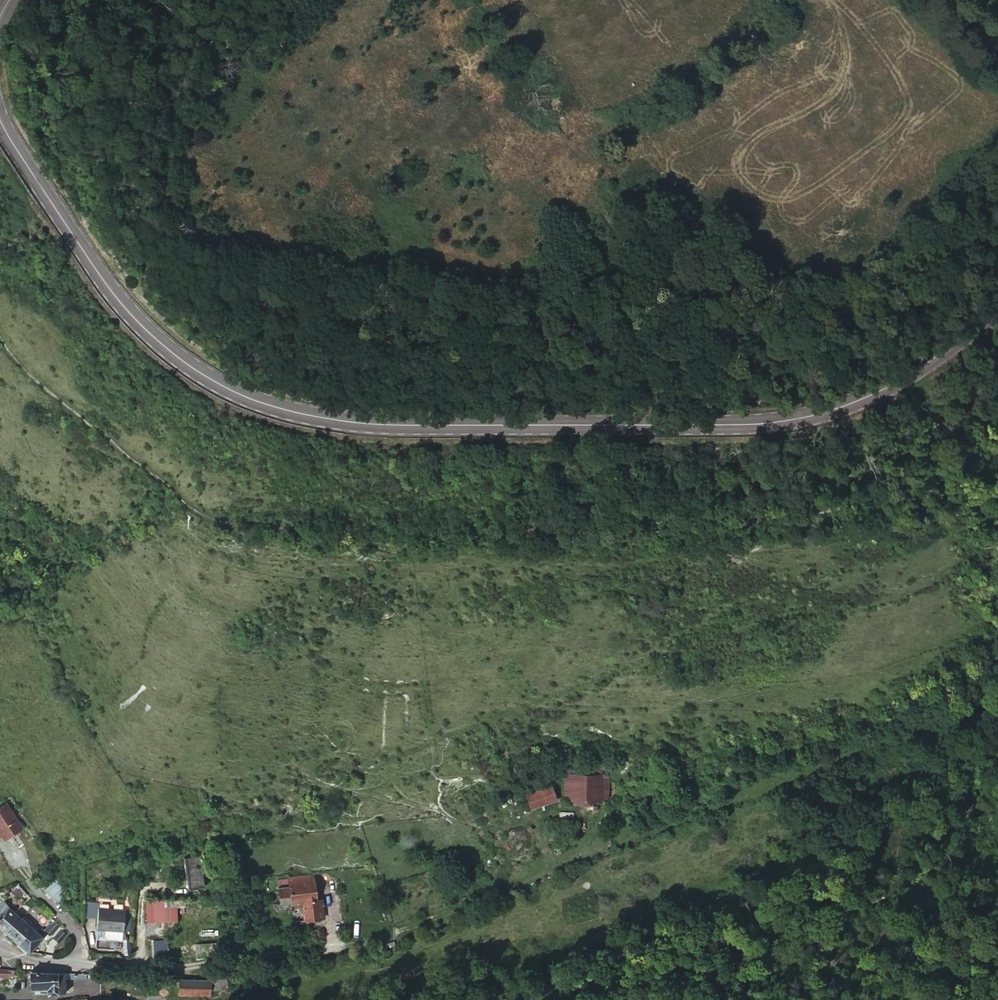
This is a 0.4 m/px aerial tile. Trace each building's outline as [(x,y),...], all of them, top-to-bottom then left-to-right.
[(978,252),(969,260),(977,269),(983,263),(986,260),(978,252)] [(992,254),(986,260),(992,266),(997,260),(992,254)] [(609,805),(610,776),(565,775),(564,804),(609,805)] [(531,812),(557,803),(552,786),(525,795),(531,812)] [(4,839),(22,828),(6,804),(0,807),(0,832),(4,839)] [(201,855),(184,857),(186,870),(188,889),(205,886),(201,855)] [(160,866),(160,878),(170,878),(170,866),(160,866)] [(54,872),(42,882),(47,888),(59,877),(54,872)] [(305,924),(326,922),(325,899),(322,900),(320,874),(289,876),(290,888),(280,888),(282,907),(304,906),(305,924)] [(59,877),(47,888),(56,898),(68,887),(59,877)] [(147,900),(147,922),(218,920),(217,898),(147,900)] [(126,908),(99,906),(97,928),(124,931),(126,908)] [(42,937),(37,932),(18,916),(8,908),(3,914),(0,917),(0,927),(7,933),(23,946),(29,951),(42,937)] [(50,933),(58,924),(56,922),(53,920),(46,928),(50,933)] [(52,934),(59,941),(64,935),(57,929),(52,934)] [(155,945),(168,944),(168,937),(154,938),(155,945)] [(197,941),(182,942),(182,955),(197,955),(197,941)] [(221,941),(197,941),(198,954),(221,954),(221,941)] [(155,945),(155,952),(169,951),(168,944),(155,945)] [(212,978),(224,977),(223,966),(211,968),(212,978)] [(77,978),(77,972),(58,971),(31,970),(31,987),(34,988),(34,993),(64,993),(64,978),(77,978)] [(181,992),(202,993),(212,994),(212,987),(225,986),(224,977),(212,978),(212,979),(182,978),(181,992)]
